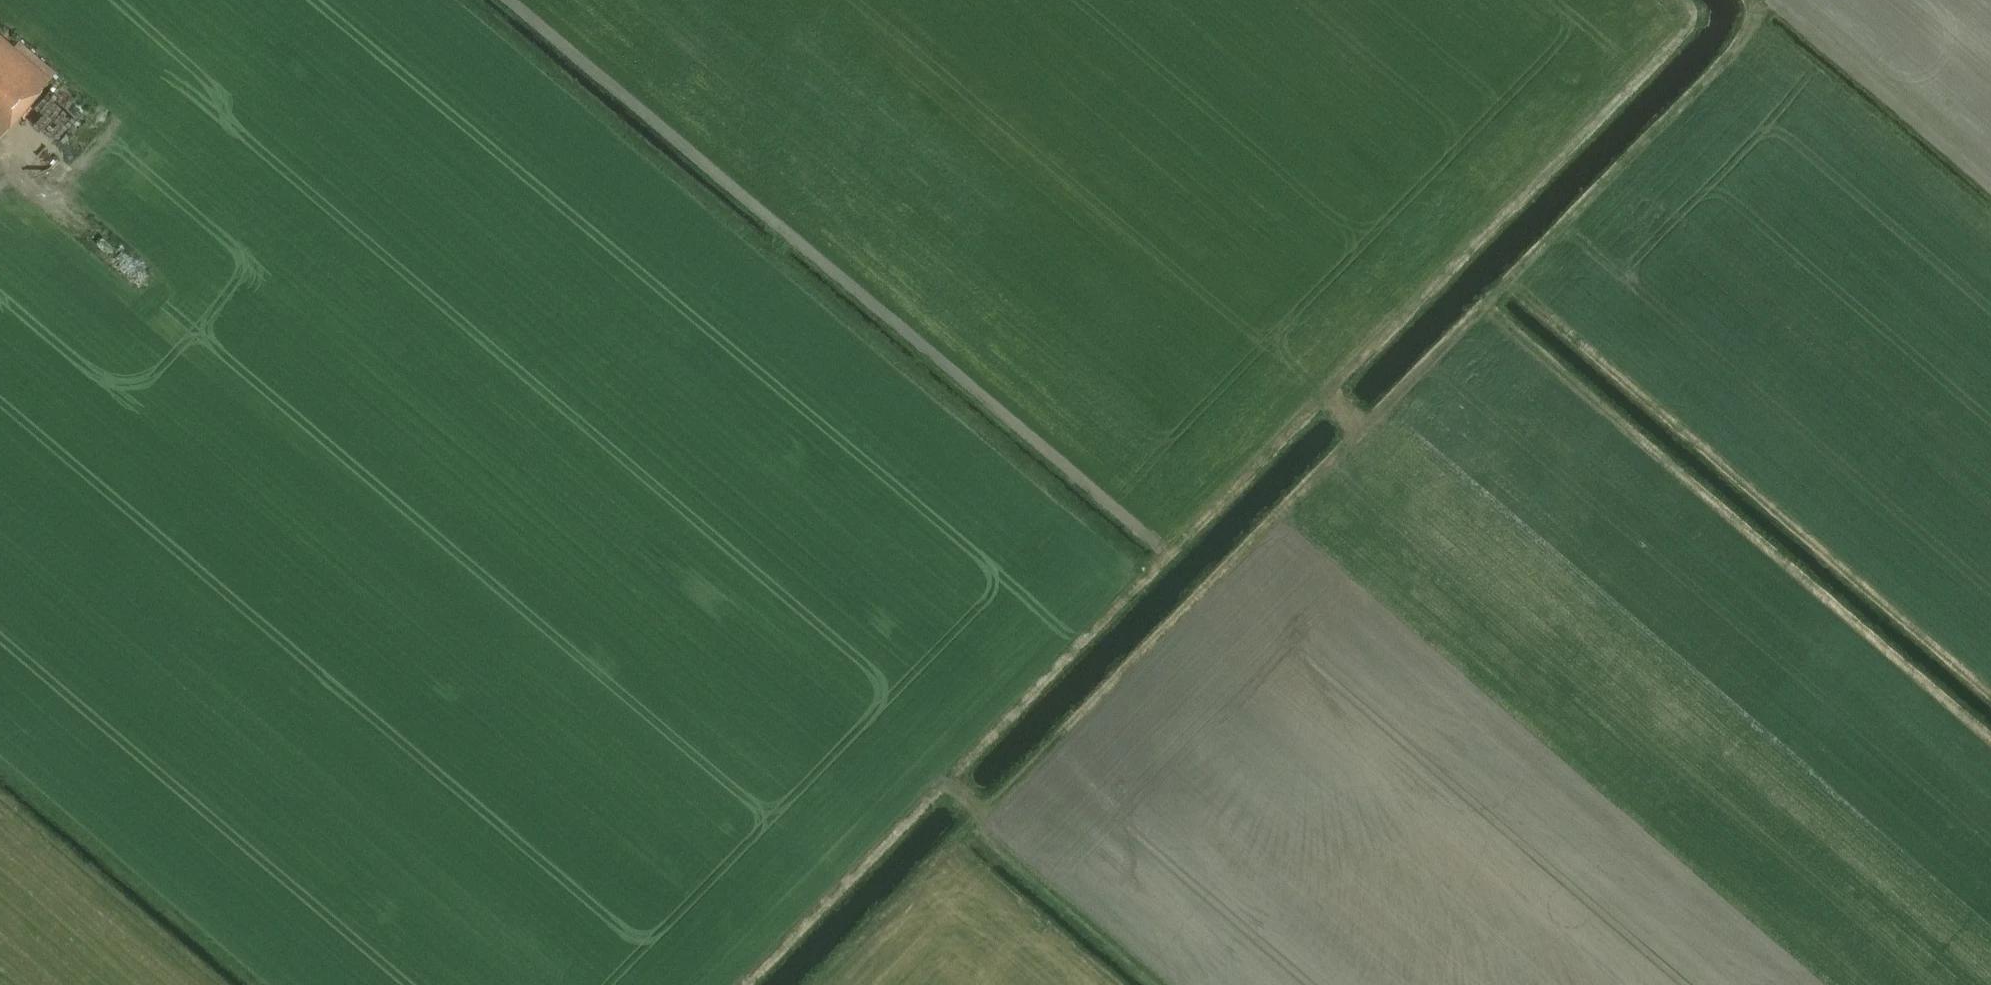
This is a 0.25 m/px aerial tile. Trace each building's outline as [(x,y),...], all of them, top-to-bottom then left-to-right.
[(50,77),(0,35),(0,136),(50,77)]
